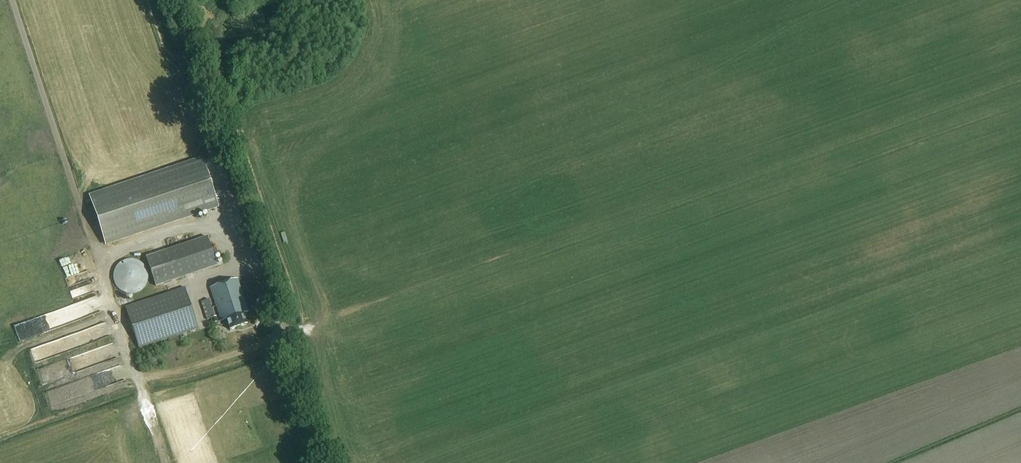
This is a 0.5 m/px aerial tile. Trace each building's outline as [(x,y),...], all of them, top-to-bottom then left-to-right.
[(91,197),(106,243),(218,207),(203,160),(91,197)] [(147,258),(156,286),(217,266),(207,238),(147,258)] [(221,321),(226,319),(230,330),(247,325),(244,314),(248,312),(238,279),(211,288),(221,321)] [(125,307),(139,350),(199,330),(185,287),(125,307)] [(201,302),(207,320),(211,319),(212,324),(218,322),(217,317),(215,317),(209,300),(201,302)] [(44,317),(15,326),(20,341),(49,332),(44,317)] [(62,362),(40,368),(44,383),(54,380),(56,385),(60,384),(58,376),(65,373),(62,362)]
